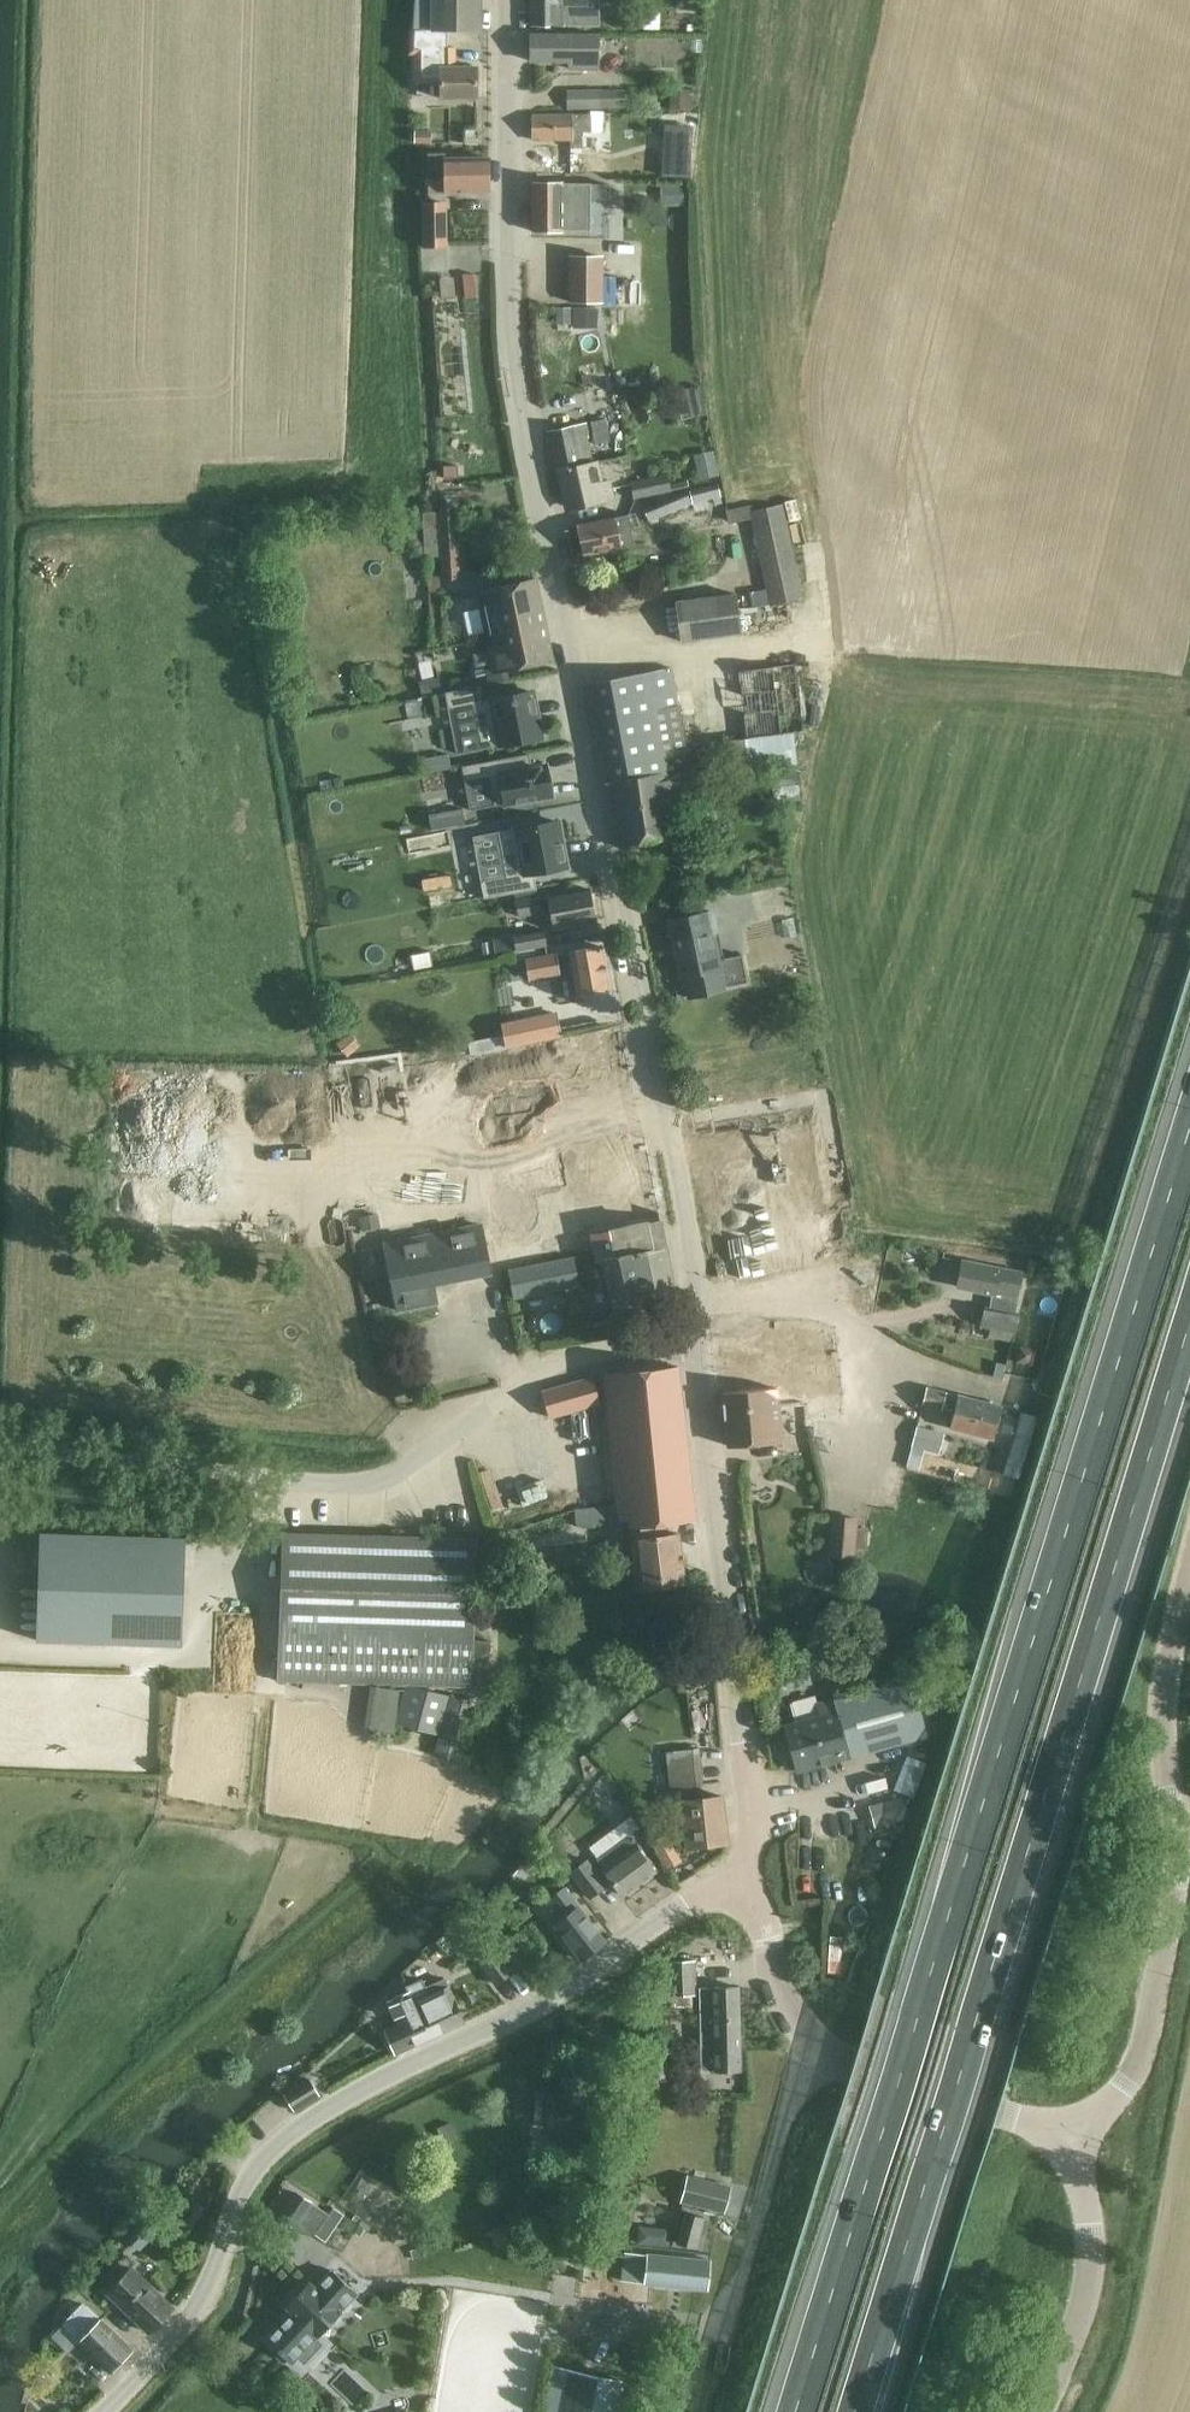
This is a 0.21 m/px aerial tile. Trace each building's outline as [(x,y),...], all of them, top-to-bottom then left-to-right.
[(437,30),(442,30),(480,30),(480,0),(437,0),(437,30)] [(581,25),(598,26),(598,0),(532,0),(532,25),(581,25)] [(413,62),(412,78),(441,78),(440,86),(441,98),(445,98),(453,98),(477,98),(477,67),(457,67),(457,54),(445,54),(445,47),(445,30),(442,30),(437,30),(413,30),(413,62)] [(530,35),(531,61),(569,61),(569,68),(598,69),(598,35),(530,35)] [(692,39),(692,52),(701,52),(701,40),(692,39)] [(567,90),(567,110),(602,110),(602,108),(624,108),(624,91),(602,91),(602,90),(567,90)] [(670,90),(670,110),(690,110),(690,90),(670,90)] [(593,114),(556,115),(532,115),(533,140),(570,139),(570,148),(582,148),(582,132),(602,132),(602,111),(593,111),(593,114)] [(416,132),(415,142),(430,142),(430,133),(416,132)] [(450,193),(452,193),(489,192),(489,158),(446,158),(445,153),(428,154),(429,182),(444,182),(449,182),(450,193)] [(557,183),(533,183),(533,231),(557,231),(561,231),(564,231),(591,231),(591,200),(591,184),(591,183),(578,183),(557,183)] [(683,185),(660,185),(661,206),(683,205),(683,185)] [(423,203),(423,246),(423,247),(447,247),(447,203),(423,203)] [(604,255),(601,255),(568,256),(569,303),(605,302),(604,255)] [(571,308),(556,308),(556,324),(571,324),(571,308)] [(698,386),(685,389),(692,418),(692,419),(705,416),(698,386)] [(596,446),(609,444),(605,422),(593,424),(596,446)] [(548,431),(558,473),(600,463),(599,460),(594,461),(585,423),(548,431)] [(714,456),(701,459),(706,478),(718,475),(714,456)] [(600,463),(558,473),(562,494),(568,492),(572,508),(608,500),(600,463)] [(458,465),(443,466),(443,478),(459,478),(458,465)] [(635,487),(638,501),(671,494),(668,481),(635,487)] [(720,498),(718,485),(687,493),(643,511),(647,523),(691,505),(720,498)] [(458,494),(446,495),(447,505),(459,504),(458,494)] [(783,504),(750,511),(770,606),(803,598),(783,504)] [(442,580),(459,579),(456,509),(439,510),(442,580)] [(629,514),(600,520),(577,525),(583,555),(635,544),(629,514)] [(536,579),(477,592),(487,642),(503,638),(505,649),(549,640),(536,579)] [(676,602),(682,642),(741,634),(738,609),(752,607),(750,592),(676,602)] [(503,638),(487,642),(493,668),(494,672),(507,669),(553,660),(549,640),(505,649),(503,638)] [(493,668),(485,669),(488,683),(509,679),(507,669),(494,672),(493,668)] [(591,683),(611,789),(622,845),(672,836),(665,802),(711,794),(707,771),(670,778),(666,756),(687,752),(671,668),(591,683)] [(740,677),(747,738),(713,742),(718,778),(752,774),(752,771),(795,765),(792,739),(805,737),(797,671),(740,677)] [(439,677),(418,681),(422,696),(442,692),(439,677)] [(479,686),(445,692),(448,709),(473,704),(482,748),(499,744),(500,748),(501,747),(544,739),(545,739),(535,688),(534,689),(489,698),(489,700),(482,701),(479,686)] [(529,753),(462,766),(465,781),(489,776),(495,805),(538,797),(538,801),(555,797),(552,780),(549,781),(546,767),(532,770),(529,753)] [(448,754),(420,759),(423,774),(451,768),(448,754)] [(507,877),(483,882),(485,897),(534,888),(531,873),(564,867),(556,823),(537,827),(499,834),(507,877)] [(429,845),(419,847),(424,875),(434,873),(434,876),(451,873),(450,871),(464,869),(460,839),(445,842),(445,840),(429,843),(429,845)] [(553,928),(596,920),(590,889),(538,899),(538,896),(516,901),(519,917),(541,913),(541,912),(550,910),(553,928)] [(710,912),(669,921),(681,977),(687,975),(691,996),(721,989),(720,988),(745,982),(740,955),(714,960),(709,936),(715,935),(710,912)] [(793,918),(781,920),(784,938),(796,936),(793,918)] [(545,929),(512,935),(512,936),(514,951),(515,951),(548,945),(545,929)] [(512,936),(493,939),(495,954),(514,951),(512,936)] [(600,946),(577,951),(572,951),(580,995),(608,990),(600,946)] [(410,956),(413,970),(433,967),(429,952),(410,956)] [(526,961),(530,981),(560,975),(555,955),(526,961)] [(554,1013),(501,1025),(507,1046),(559,1035),(554,1013)] [(349,1032),(337,1043),(348,1056),(361,1045),(349,1032)] [(571,1043),(513,1055),(517,1073),(545,1067),(551,1096),(562,1094),(563,1095),(564,1095),(563,1094),(603,1086),(603,1087),(604,1087),(597,1053),(596,1053),(597,1055),(574,1059),(571,1043)] [(738,1131),(714,1135),(716,1147),(718,1158),(718,1157),(719,1161),(763,1153),(763,1149),(762,1149),(759,1132),(759,1129),(770,1127),(767,1109),(735,1115),(738,1131)] [(585,1127),(553,1133),(558,1155),(569,1153),(575,1181),(626,1170),(622,1149),(617,1150),(615,1142),(589,1147),(585,1127)] [(825,1130),(822,1130),(824,1141),(836,1139),(834,1128),(825,1130)] [(836,1139),(824,1141),(826,1152),(829,1152),(838,1150),(836,1139)] [(763,1153),(719,1161),(722,1177),(723,1182),(723,1183),(722,1183),(722,1185),(768,1177),(767,1173),(764,1156),(763,1153)] [(580,1208),(569,1211),(573,1233),(605,1227),(601,1206),(606,1205),(627,1201),(625,1192),(630,1191),(626,1170),(575,1181),(580,1208)] [(768,1177),(722,1185),(723,1188),(724,1193),(725,1199),(726,1206),(727,1209),(772,1201),(772,1197),(771,1197),(768,1181),(769,1181),(768,1177)] [(834,1177),(823,1179),(825,1191),(837,1189),(835,1177),(834,1177)] [(502,1184),(491,1186),(493,1197),(505,1195),(502,1184)] [(837,1189),(825,1191),(827,1202),(838,1200),(839,1200),(837,1189)] [(505,1195),(493,1197),(495,1208),(507,1206),(505,1195)] [(772,1201),(727,1209),(727,1211),(728,1211),(729,1212),(729,1217),(732,1230),(733,1233),(777,1225),(776,1221),(773,1205),(772,1201)] [(841,1213),(830,1215),(832,1227),(843,1224),(841,1213)] [(372,1215),(359,1217),(362,1231),(381,1228),(378,1214),(372,1215)] [(384,1245),(393,1287),(397,1311),(437,1303),(433,1284),(491,1272),(481,1225),(384,1245)] [(777,1225),(733,1233),(733,1237),(737,1259),(746,1257),(751,1256),(761,1254),(765,1271),(796,1265),(793,1246),(781,1249),(781,1245),(780,1246),(777,1229),(778,1229),(777,1225)] [(572,1257),(558,1259),(534,1264),(535,1270),(529,1271),(534,1295),(578,1286),(572,1257)] [(1022,1274),(1000,1269),(962,1261),(957,1286),(995,1294),(996,1291),(1018,1295),(1022,1274)] [(1011,1342),(1012,1333),(1014,1334),(1018,1314),(985,1307),(981,1327),(990,1329),(988,1337),(1011,1342)] [(781,1339),(736,1343),(740,1390),(779,1386),(780,1388),(785,1388),(781,1339)] [(1019,1346),(1016,1362),(1033,1366),(1036,1349),(1019,1346)] [(945,1347),(943,1355),(950,1357),(952,1349),(945,1347)] [(618,1505),(573,1510),(576,1527),(629,1521),(633,1555),(636,1588),(649,1587),(660,1586),(684,1583),(679,1533),(666,1535),(665,1522),(695,1519),(678,1367),(604,1375),(607,1399),(618,1505)] [(600,1403),(593,1377),(542,1392),(549,1417),(600,1403)] [(740,1390),(725,1391),(730,1446),(754,1444),(763,1443),(784,1441),(783,1429),(782,1418),(781,1407),(780,1405),(779,1387),(774,1387),(752,1389),(740,1390)] [(926,1387),(922,1404),(942,1409),(942,1408),(954,1411),(950,1427),(993,1438),(1001,1407),(926,1387)] [(1008,1458),(1018,1461),(1022,1462),(1034,1416),(1033,1416),(1020,1413),(1008,1458)] [(916,1426),(910,1453),(923,1456),(925,1449),(931,1451),(936,1431),(916,1426)] [(833,1517),(829,1555),(853,1557),(857,1519),(833,1517)] [(41,1532),(37,1640),(181,1645),(185,1537),(41,1532)] [(471,1702),(409,1685),(472,1687),(477,1538),(282,1532),(278,1681),(405,1685),(404,1690),(371,1685),(364,1729),(405,1737),(408,1728),(440,1736),(434,1755),(453,1761),(471,1702)] [(807,1664),(782,1671),(787,1691),(812,1684),(807,1664)] [(798,1722),(784,1726),(797,1771),(798,1771),(830,1762),(862,1754),(926,1736),(919,1708),(933,1705),(925,1675),(911,1678),(846,1696),(817,1704),(815,1694),(792,1700),(798,1722)] [(484,1709),(480,1721),(489,1725),(491,1719),(493,1713),(484,1709)] [(699,1748),(675,1751),(653,1753),(655,1773),(669,1771),(671,1788),(703,1785),(699,1748)] [(684,1824),(725,1819),(722,1796),(681,1801),(684,1824)] [(874,1827),(908,1819),(902,1797),(869,1805),(874,1827)] [(725,1819),(684,1824),(687,1847),(727,1842),(725,1819)] [(556,1833),(550,1841),(557,1847),(564,1839),(560,1836),(556,1833)] [(682,1861),(666,1834),(652,1842),(667,1869),(682,1861)] [(597,1859),(602,1866),(601,1866),(623,1896),(656,1872),(629,1835),(597,1859)] [(606,1885),(587,1860),(570,1872),(589,1897),(606,1885)] [(553,1923),(581,1959),(605,1941),(577,1904),(577,1905),(563,1887),(548,1899),(562,1916),(553,1923)] [(513,1972),(471,1915),(461,1921),(472,1936),(465,1941),(473,1951),(471,1951),(496,1985),(513,1972)] [(513,1936),(499,1946),(517,1970),(531,1960),(513,1936)] [(671,1995),(695,1995),(694,1961),(670,1961),(671,1995)] [(422,1981),(411,1986),(407,1987),(408,1991),(407,1992),(428,2039),(464,2023),(448,1986),(428,1995),(422,1981)] [(699,1988),(700,2003),(700,2017),(713,2017),(714,2073),(740,2072),(738,1987),(699,1988)] [(395,2054),(428,2039),(407,1992),(382,2002),(392,2025),(384,2029),(395,2054)] [(293,2108),(316,2095),(308,2081),(285,2094),(293,2108)] [(451,2122),(436,2128),(443,2144),(458,2137),(451,2122)] [(363,2177),(356,2187),(368,2195),(375,2185),(363,2177)] [(688,2177),(682,2201),(724,2212),(730,2188),(688,2177)] [(326,2218),(306,2204),(294,2195),(279,2216),(312,2238),(326,2218)] [(331,2196),(327,2203),(332,2206),(336,2199),(331,2196)] [(584,2202),(581,2232),(590,2233),(593,2203),(584,2202)] [(128,2220),(134,2225),(134,2226),(124,2236),(140,2251),(160,2231),(138,2210),(128,2220)] [(677,2243),(695,2248),(704,2217),(685,2212),(677,2243)] [(359,2225),(354,2233),(360,2237),(365,2229),(359,2225)] [(422,2246),(410,2250),(413,2260),(426,2256),(422,2246)] [(622,2281),(641,2283),(707,2290),(710,2261),(625,2252),(622,2281)] [(131,2268),(108,2293),(150,2333),(173,2309),(131,2268)] [(290,2303),(287,2307),(292,2312),(267,2339),(292,2362),(295,2358),(304,2367),(326,2344),(317,2336),(341,2311),(340,2311),(356,2293),(332,2270),(315,2287),(310,2282),(299,2293),(295,2294),(291,2300),(290,2303)] [(63,2324),(80,2341),(112,2371),(134,2348),(91,2307),(88,2309),(83,2304),(63,2324)] [(623,2383),(555,2369),(546,2411),(617,2411),(623,2383)]
